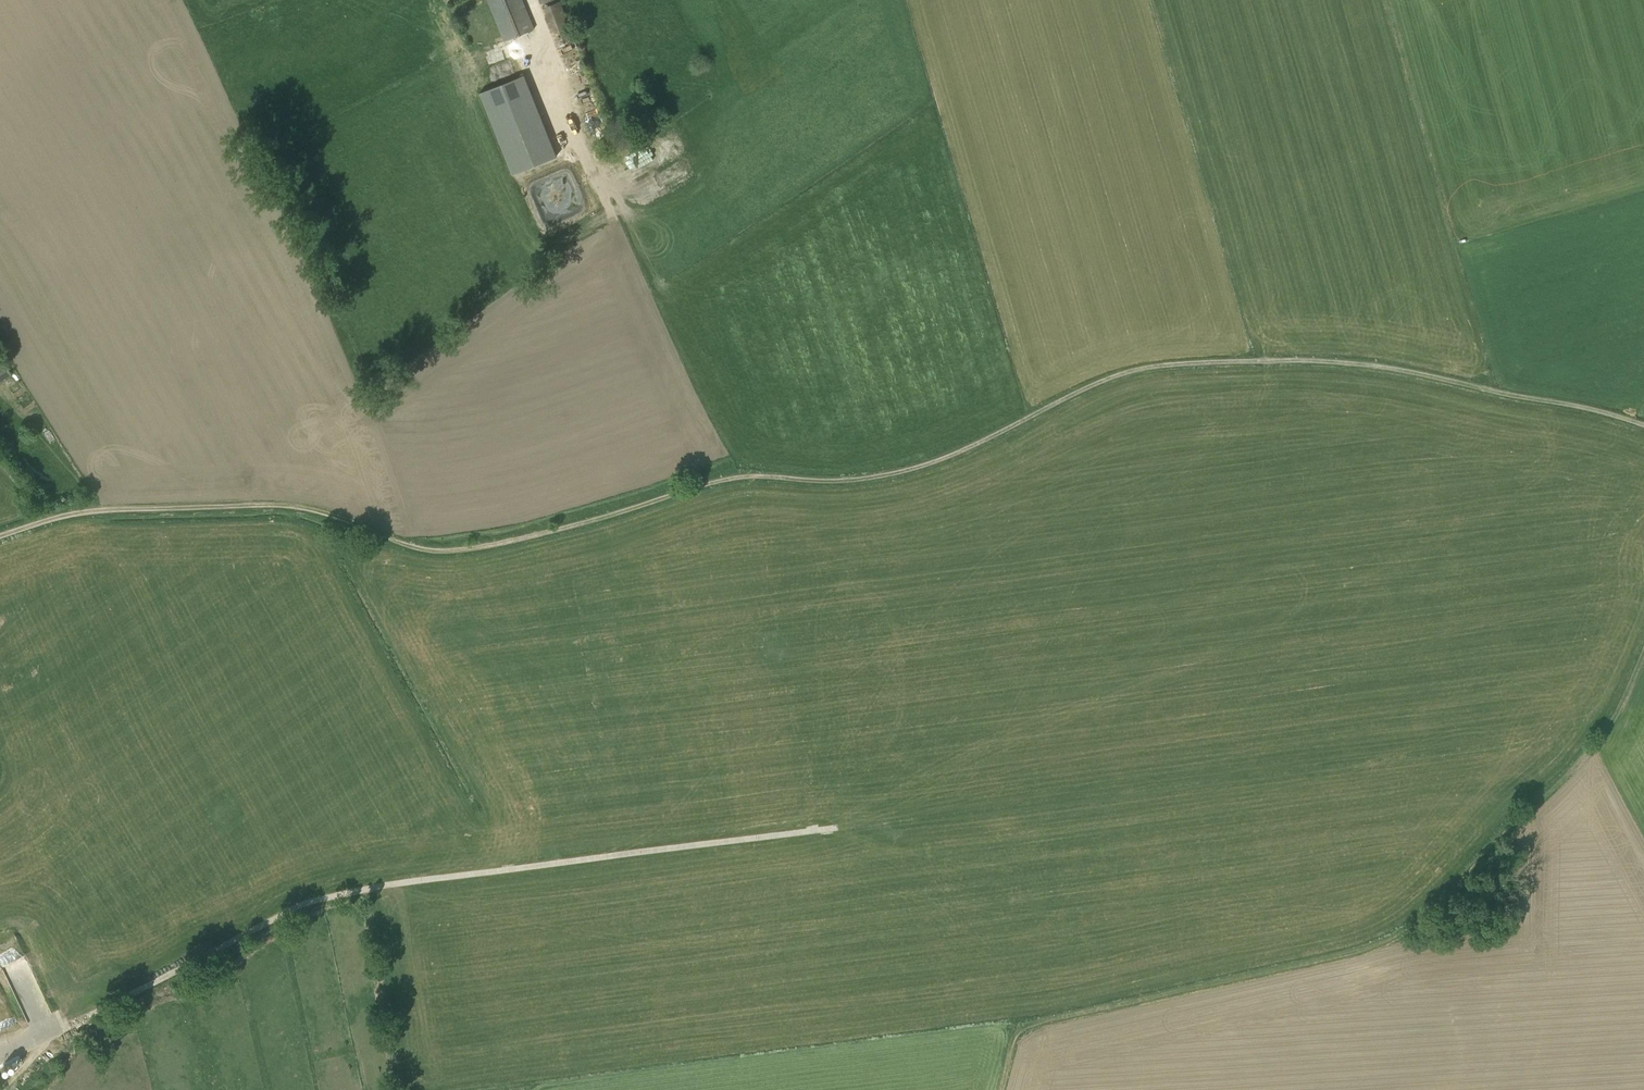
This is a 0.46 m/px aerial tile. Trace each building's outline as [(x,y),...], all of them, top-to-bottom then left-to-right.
[(534,29),(522,0),(488,0),(504,41),(534,29)] [(549,30),(561,25),(552,1),(540,6),(549,30)] [(512,174),(556,156),(524,74),(479,92),(512,174)] [(11,374),(5,364),(0,367),(0,382),(11,374)]
